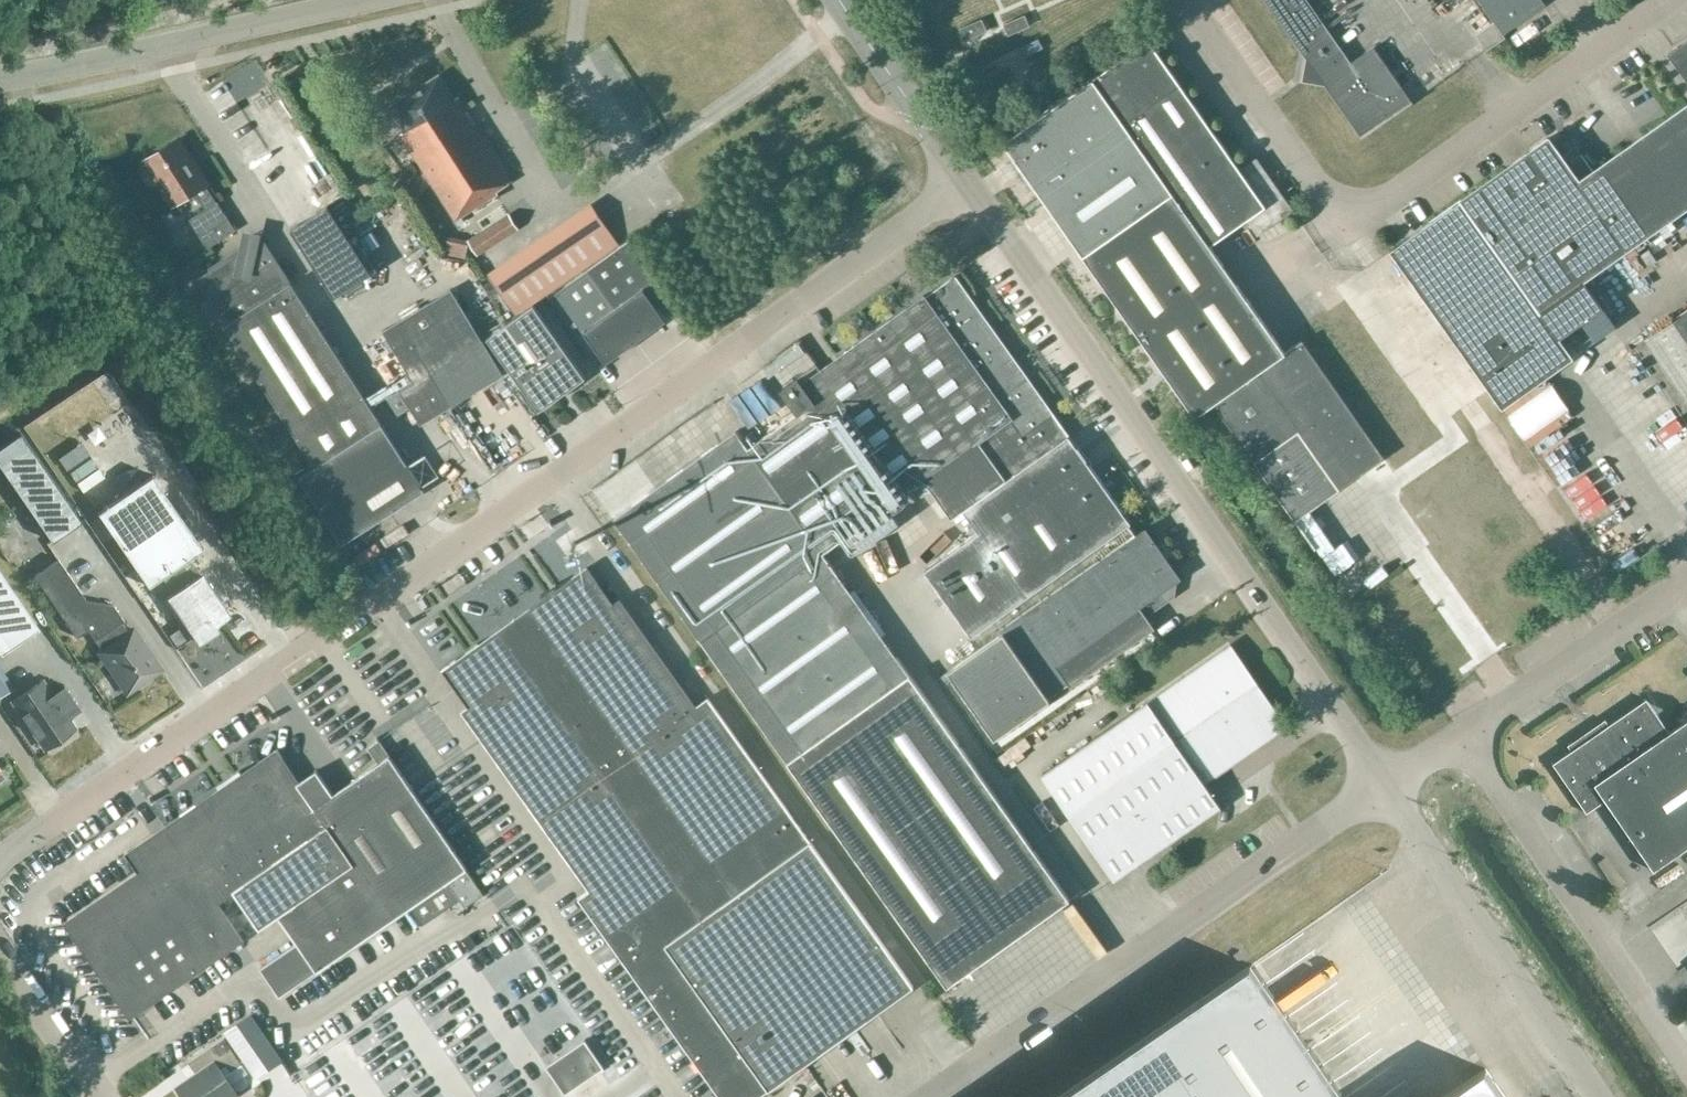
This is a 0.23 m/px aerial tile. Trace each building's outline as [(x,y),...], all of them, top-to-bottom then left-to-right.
[(1348,65),(1302,0),(1265,0),(1308,61),(1304,79),(1322,82),(1361,137),(1410,103),(1372,49),(1348,65)] [(1495,20),(1490,23),(1479,7),(1465,17),(1486,49),(1548,3),(1545,0),(1481,0),(1495,20)] [(1003,24),(1008,35),(1030,26),(1025,15),(1003,24)] [(988,30),(982,18),(960,28),(965,40),(988,30)] [(1668,53),(1686,79),(1686,40),(1668,53)] [(1146,45),(1006,148),(1082,256),(1093,271),(1177,390),(1195,415),(1196,415),(1212,404),(1311,549),(1313,548),(1293,520),(1336,491),(1335,490),(1352,479),(1381,459),(1371,445),(1300,343),(1284,354),(1207,246),(1248,216),(1257,229),(1259,232),(1260,231),(1259,229),(1289,207),(1255,161),(1240,172),(1146,45)] [(401,133),(459,224),(463,221),(461,217),(498,193),(497,191),(512,181),(458,97),(455,99),(439,75),(390,107),(405,131),(401,133)] [(1572,159),(1584,177),(1577,182),(1623,247),(1686,202),(1686,105),(1595,170),(1583,152),(1572,159)] [(148,183),(155,184),(160,181),(175,203),(194,191),(205,184),(207,183),(179,139),(147,160),(148,162),(143,166),(141,173),(148,183)] [(1456,203),(1389,251),(1501,409),(1533,386),(1514,359),(1554,330),(1559,337),(1603,306),(1594,293),(1582,276),(1623,247),(1577,182),(1547,139),(1456,203)] [(217,202),(205,184),(194,191),(206,209),(190,219),(208,247),(237,229),(219,201),(217,202)] [(290,230),(334,297),(371,272),(328,205),(290,230)] [(478,254),(516,225),(508,211),(469,240),(478,254)] [(600,216),(497,286),(514,313),(618,242),(600,216)] [(468,240),(448,236),(444,255),(465,258),(468,240)] [(425,488),(382,424),(291,283),(289,284),(259,237),(211,269),(198,278),(211,298),(202,304),(212,320),(221,314),(227,323),(225,324),(317,466),(301,477),(343,541),(425,488)] [(589,356),(599,349),(606,360),(666,316),(659,306),(669,299),(629,241),(548,297),(589,356)] [(736,433),(614,521),(947,987),(1070,899),(822,553),(889,506),(905,494),(924,481),(951,518),(964,509),(979,531),(925,570),(973,638),(996,622),(1132,526),(1130,522),(1067,435),(1031,384),(955,277),(924,299),(923,297),(821,370),(816,364),(780,389),(797,412),(749,450),(736,433)] [(421,423),(504,373),(482,339),(453,291),(384,334),(413,382),(401,389),(388,397),(399,413),(410,406),(421,423)] [(567,388),(587,374),(586,373),(585,373),(534,302),(487,335),(534,400),(566,387),(567,388)] [(1647,337),(1686,396),(1686,310),(1647,337)] [(51,540),(80,520),(20,431),(0,445),(0,464),(51,540)] [(153,475),(99,512),(149,586),(162,577),(191,558),(204,549),(153,475)] [(1071,686),(1154,627),(1146,616),(1173,597),(1167,588),(1180,578),(1145,528),(1002,630),(1003,632),(948,670),(994,737),(1050,698),(1049,697),(1069,683),(1071,686)] [(169,598),(200,643),(219,630),(216,625),(230,615),(203,575),(202,575),(191,558),(162,577),(174,594),(169,598)] [(59,559),(35,575),(78,637),(89,630),(94,638),(123,618),(114,605),(87,599),(59,559)] [(1354,567),(1336,580),(1350,599),(1367,587),(1354,567)] [(912,987),(706,697),(688,710),(586,568),(460,658),(454,689),(594,886),(576,899),(718,1096),(758,1096),(912,987)] [(1,654),(39,628),(0,572),(0,653),(1,654)] [(103,651),(101,652),(128,692),(138,686),(138,687),(153,677),(152,676),(161,670),(134,629),(130,632),(123,623),(125,621),(123,618),(94,638),(103,651)] [(1202,778),(1280,725),(1228,647),(1041,774),(1113,879),(1221,806),(1202,778)] [(75,728),(67,716),(80,708),(65,687),(52,695),(42,680),(12,701),(45,748),(75,728)] [(1553,762),(1587,811),(1605,799),(1654,869),(1686,846),(1686,718),(1669,730),(1646,697),(1553,762)] [(380,765),(391,758),(381,744),(370,751),(380,765)] [(391,758),(380,765),(336,795),(317,768),(298,780),(279,752),(128,855),(140,873),(66,923),(131,1018),(244,941),(219,904),(236,893),(261,929),(280,916),(298,943),(262,968),(283,997),(411,909),(424,927),(462,901),(467,908),(485,896),(468,871),(391,758)] [(1057,1096),(1340,1096),(1249,965),(1057,1096)] [(257,1077),(282,1060),(252,1017),(227,1034),(257,1077)] [(238,1059),(225,1040),(191,1063),(199,1075),(179,1088),(185,1096),(235,1096),(237,1096),(220,1071),(238,1059)] [(562,1093),(600,1068),(582,1041),(544,1067),(562,1093)] [(1486,1068),(1443,1096),(1506,1096),(1486,1068)]
